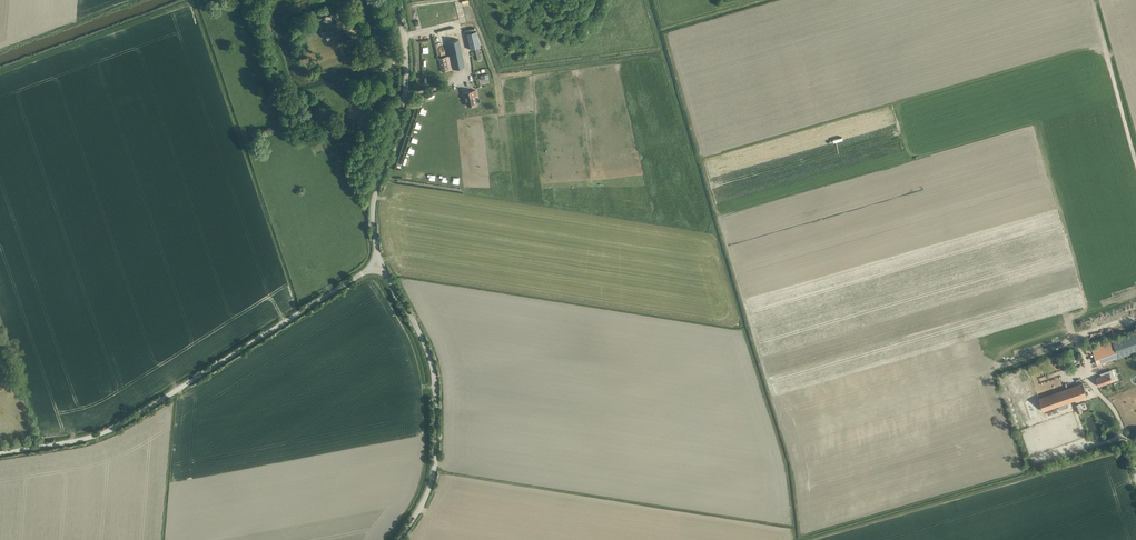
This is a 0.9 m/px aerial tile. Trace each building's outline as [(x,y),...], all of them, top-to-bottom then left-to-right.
[(326,23),(323,24),(326,32),(325,33),(327,39),(331,38),(332,40),(335,39),(334,37),(337,36),(337,38),(339,37),(336,29),(330,31),(328,27),(337,24),(336,20),(333,21),(331,15),(324,17),(326,23)] [(469,44),(479,42),(476,31),(466,33),(469,44)] [(452,69),(464,67),(458,39),(447,42),(452,69)] [(448,70),(445,57),(438,58),(441,72),(448,70)] [(476,104),(474,96),(477,95),(475,90),(464,92),(467,106),(476,104)] [(365,102),(357,123),(367,126),(374,105),(365,102)] [(1112,340),(1112,341),(1117,357),(1118,357),(1118,358),(1135,351),(1135,332),(1112,340)] [(1092,348),(1098,364),(1117,357),(1112,341),(1092,348)] [(1098,385),(1112,381),(1109,373),(1095,378),(1098,385)] [(1038,398),(1043,411),(1087,395),(1082,383),(1038,398)]
